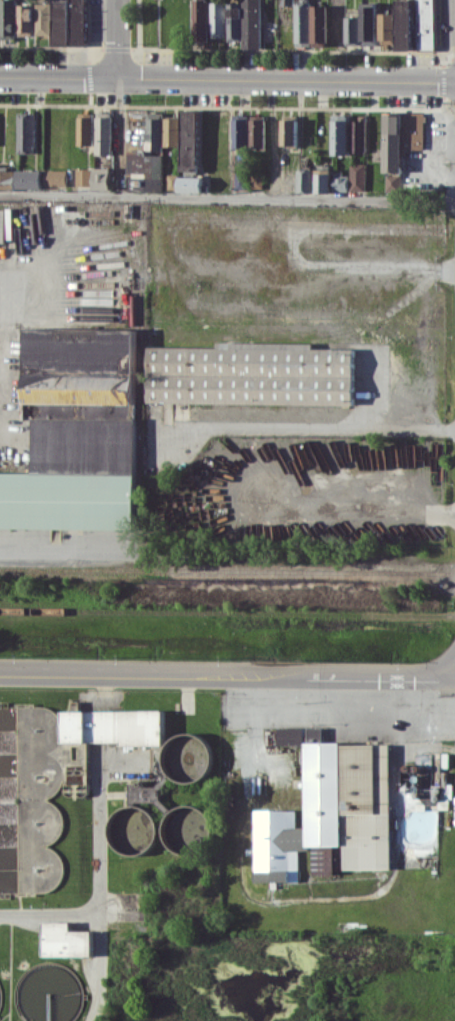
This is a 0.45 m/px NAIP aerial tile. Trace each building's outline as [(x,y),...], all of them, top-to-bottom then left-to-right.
[(15,0),(1,0),(0,23),(0,38),(15,38),(15,0)] [(85,0),(52,0),(52,46),(85,45),(85,0)] [(192,41),(208,41),(209,0),(193,0),(192,41)] [(227,40),(243,41),(242,48),(260,48),(261,0),(242,0),(242,3),(228,3),(227,40)] [(396,13),(380,13),(380,44),(397,43),(397,50),(413,50),(412,0),(396,0),(396,13)] [(437,48),(436,0),(417,0),(418,49),(437,48)] [(51,3),(35,2),(35,35),(51,35),(51,3)] [(226,2),(210,2),(210,37),(225,37),(226,2)] [(311,2),(295,2),(295,46),(311,46),(311,2)] [(32,4),(17,4),(18,35),(33,35),(32,4)] [(313,46),(328,46),(327,5),(312,5),(313,46)] [(362,45),(377,45),(377,6),(361,6),(362,45)] [(361,43),(361,17),(346,17),(345,43),(361,43)] [(180,170),(197,171),(198,110),(182,110),(180,170)] [(36,113),(18,112),(18,153),(35,153),(36,113)] [(147,150),(162,150),(163,113),(148,112),(147,150)] [(384,172),(403,172),(403,149),(423,149),(424,113),(385,112),(384,172)] [(94,114),(78,114),(77,145),(93,145),(94,114)] [(233,148),(248,147),(247,114),(232,115),(233,148)] [(333,154),(349,154),(349,114),(333,114),(333,154)] [(249,147),(265,147),(264,115),(248,115),(249,147)] [(297,145),(298,115),(282,115),(281,145),(297,145)] [(94,154),(111,155),(112,117),(95,116),(94,154)] [(179,118),(164,117),(164,146),(179,146),(179,118)] [(350,151),(365,152),(365,120),(350,120),(350,151)] [(127,177),(162,178),(163,155),(146,154),(146,149),(128,149),(127,177)] [(365,163),(350,163),(349,190),(365,190),(365,163)] [(110,167),(93,168),(93,189),(111,189),(110,167)] [(16,168),(0,168),(0,188),(15,188),(16,168)] [(76,186),(92,185),(92,168),(76,169),(76,186)] [(45,186),(67,186),(67,169),(45,169),(45,186)] [(298,192),(314,192),(313,169),(298,169),(298,192)] [(331,169),(315,169),(315,193),(331,193),(331,169)] [(17,188),(42,188),(42,170),(17,170),(17,188)] [(263,188),(262,174),(251,175),(252,188),(263,188)] [(168,191),(201,191),(201,176),(168,175),(168,191)] [(386,191),(401,190),(401,175),(385,175),(386,191)] [(333,190),(347,191),(348,176),(334,176),(333,190)] [(131,527),(132,328),(17,328),(17,456),(28,456),(28,468),(0,468),(0,526),(131,527)] [(148,348),(215,349),(215,339),(317,340),(317,349),(352,349),(351,403),(147,399),(148,348)] [(18,705),(21,818),(27,818),(27,834),(21,841),(22,872),(26,876),(21,882),(21,892),(53,891),(65,877),(64,858),(51,846),(65,830),(64,811),(51,800),(65,783),(63,718),(49,707),(39,707),(37,705),(18,705)] [(60,710),(164,710),(164,741),(97,741),(60,741),(60,718),(60,710)] [(253,811),(292,810),(292,826),(304,826),(302,743),(338,742),(338,746),(387,745),(389,869),(334,869),(334,874),(310,875),(310,850),(298,851),(298,881),(254,881),(253,811)] [(41,923),(67,923),(67,930),(94,930),(94,956),(41,956),(41,923)]
